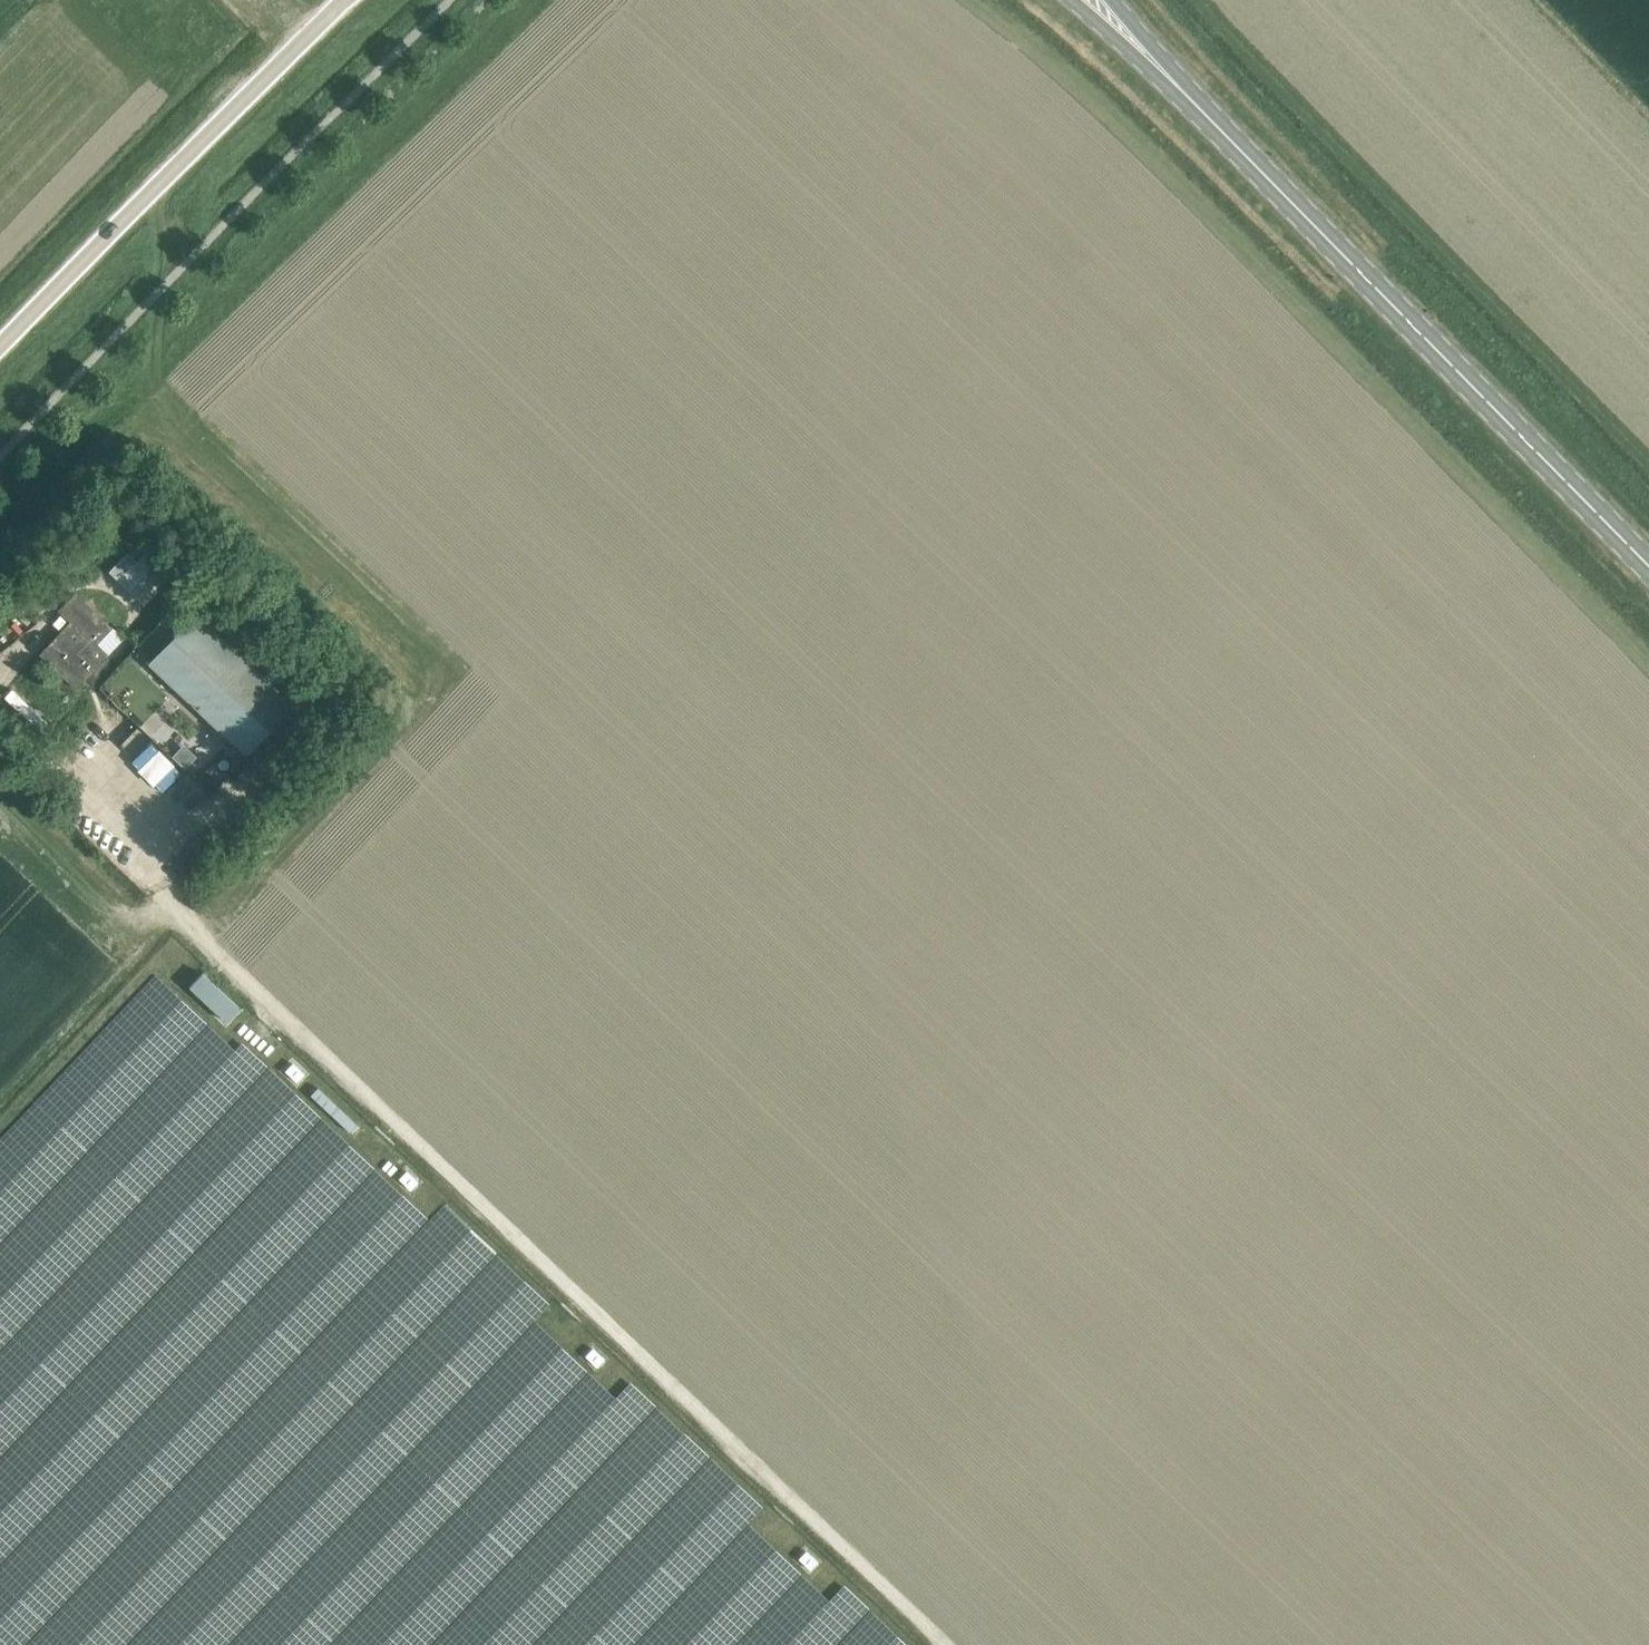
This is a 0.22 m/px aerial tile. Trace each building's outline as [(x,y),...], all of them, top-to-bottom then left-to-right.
[(40,654),(76,687),(107,654),(95,643),(110,627),(75,593),(59,610),(71,621),(40,654)] [(148,662),(245,755),(291,706),(194,614),(148,662)] [(225,1022),(239,1008),(214,984),(204,975),(202,973),(189,987),(225,1022)]
